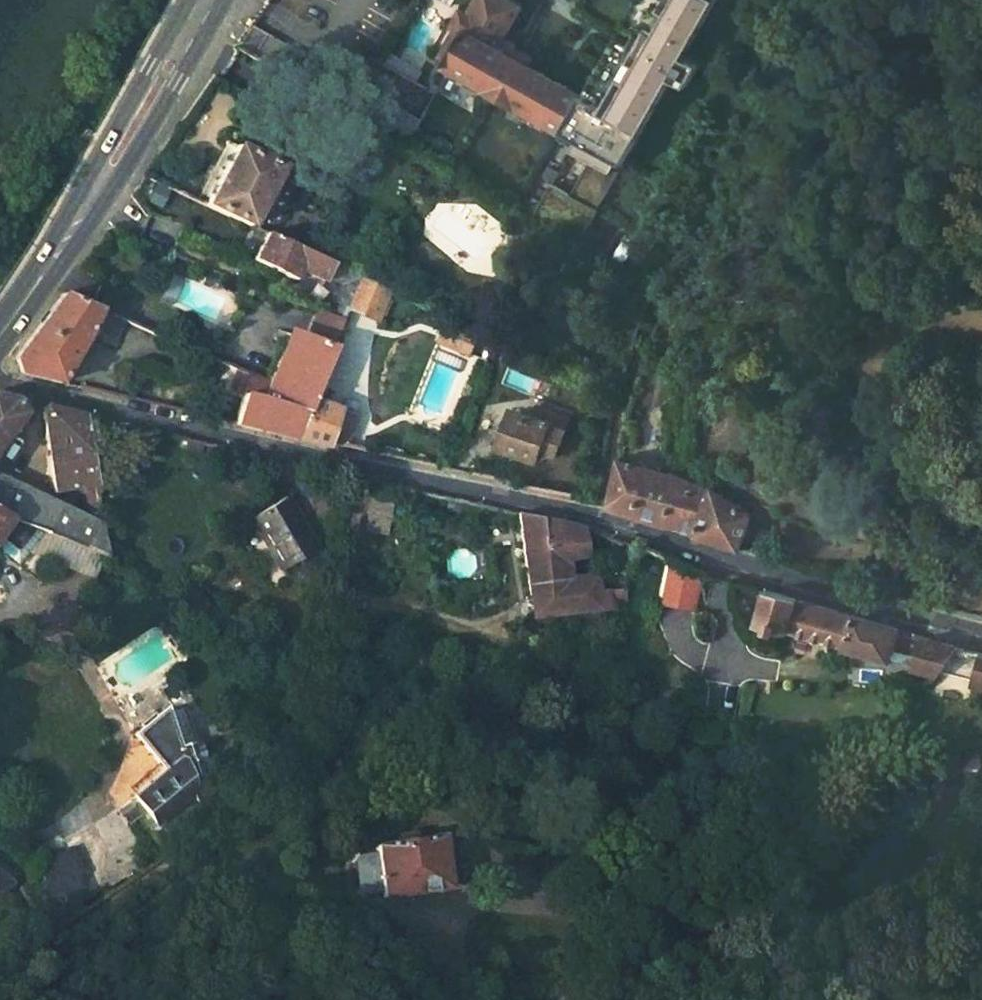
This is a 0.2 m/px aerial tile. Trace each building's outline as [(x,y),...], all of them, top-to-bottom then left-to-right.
[(446,64),(566,132),(561,140),(578,150),(582,142),(625,167),(722,0),(664,0),(606,101),(590,90),(585,99),(539,74),(545,63),(503,39),(521,6),(511,0),(479,0),(472,14),(464,10),(455,26),(465,32),(446,64)] [(276,71),(283,59),(259,46),(252,57),(276,71)] [(351,117),(315,95),(305,113),(318,121),(320,116),(345,129),(351,117)] [(251,226),(279,166),(234,145),(205,208),(250,228),(251,226)] [(534,216),(579,242),(598,209),(552,183),(534,216)] [(638,217),(631,226),(640,232),(646,223),(638,217)] [(268,234),(256,259),(297,279),(301,271),(323,281),(331,263),(268,234)] [(356,293),(349,310),(378,322),(391,292),(362,278),(356,293)] [(356,293),(341,286),(332,306),(348,314),(349,310),(356,293)] [(306,306),(310,295),(294,290),(290,301),(306,306)] [(20,372),(61,382),(90,332),(116,343),(126,319),(100,308),(63,292),(47,315),(16,357),(20,372)] [(318,310),(308,336),(334,345),(345,321),(318,310)] [(312,398),(334,345),(308,336),(292,331),(271,381),(264,399),(308,409),(312,398)] [(271,381),(238,367),(231,390),(244,393),(244,395),(264,399),(271,381)] [(296,439),(308,409),(264,399),(244,395),(236,424),(296,439)] [(27,414),(16,400),(0,396),(0,452),(27,414)] [(328,446),(331,445),(341,411),(312,398),(308,409),(296,439),(328,446)] [(46,407),(43,409),(54,491),(96,485),(86,416),(46,407)] [(552,424),(514,409),(501,445),(538,460),(542,451),(555,456),(565,433),(551,427),(552,424)] [(331,445),(349,449),(357,417),(341,411),(331,445)] [(105,435),(110,421),(96,418),(93,431),(105,435)] [(186,439),(183,452),(197,455),(200,442),(186,439)] [(742,547),(752,515),(714,485),(712,488),(675,470),(623,455),(614,504),(675,520),(742,547)] [(0,474),(0,533),(1,532),(21,545),(37,524),(106,554),(101,523),(0,474)] [(319,546),(287,493),(250,517),(283,568),(319,546)] [(392,502),(371,498),(365,531),(386,535),(392,502)] [(589,558),(584,529),(520,513),(535,621),(538,621),(538,630),(602,621),(601,613),(613,610),(612,603),(631,601),(630,589),(604,591),(603,577),(574,580),(573,561),(589,558)] [(691,613),(700,573),(663,564),(653,604),(691,613)] [(900,628),(770,590),(760,623),(794,633),(794,631),(850,646),(849,649),(890,663),(900,628)] [(926,636),(917,665),(941,673),(944,668),(974,678),(973,683),(981,686),(981,650),(970,648),(958,645),(926,636)] [(182,750),(168,710),(139,733),(167,771),(135,793),(154,823),(201,791),(188,749),(182,750)] [(448,887),(440,837),(376,847),(377,854),(360,857),(356,863),(361,891),(367,895),(384,892),(385,899),(448,887)] [(54,929),(84,907),(55,861),(43,869),(50,915),(54,929)] [(50,915),(43,869),(23,891),(50,915)] [(11,881),(0,873),(0,890),(11,881)]
